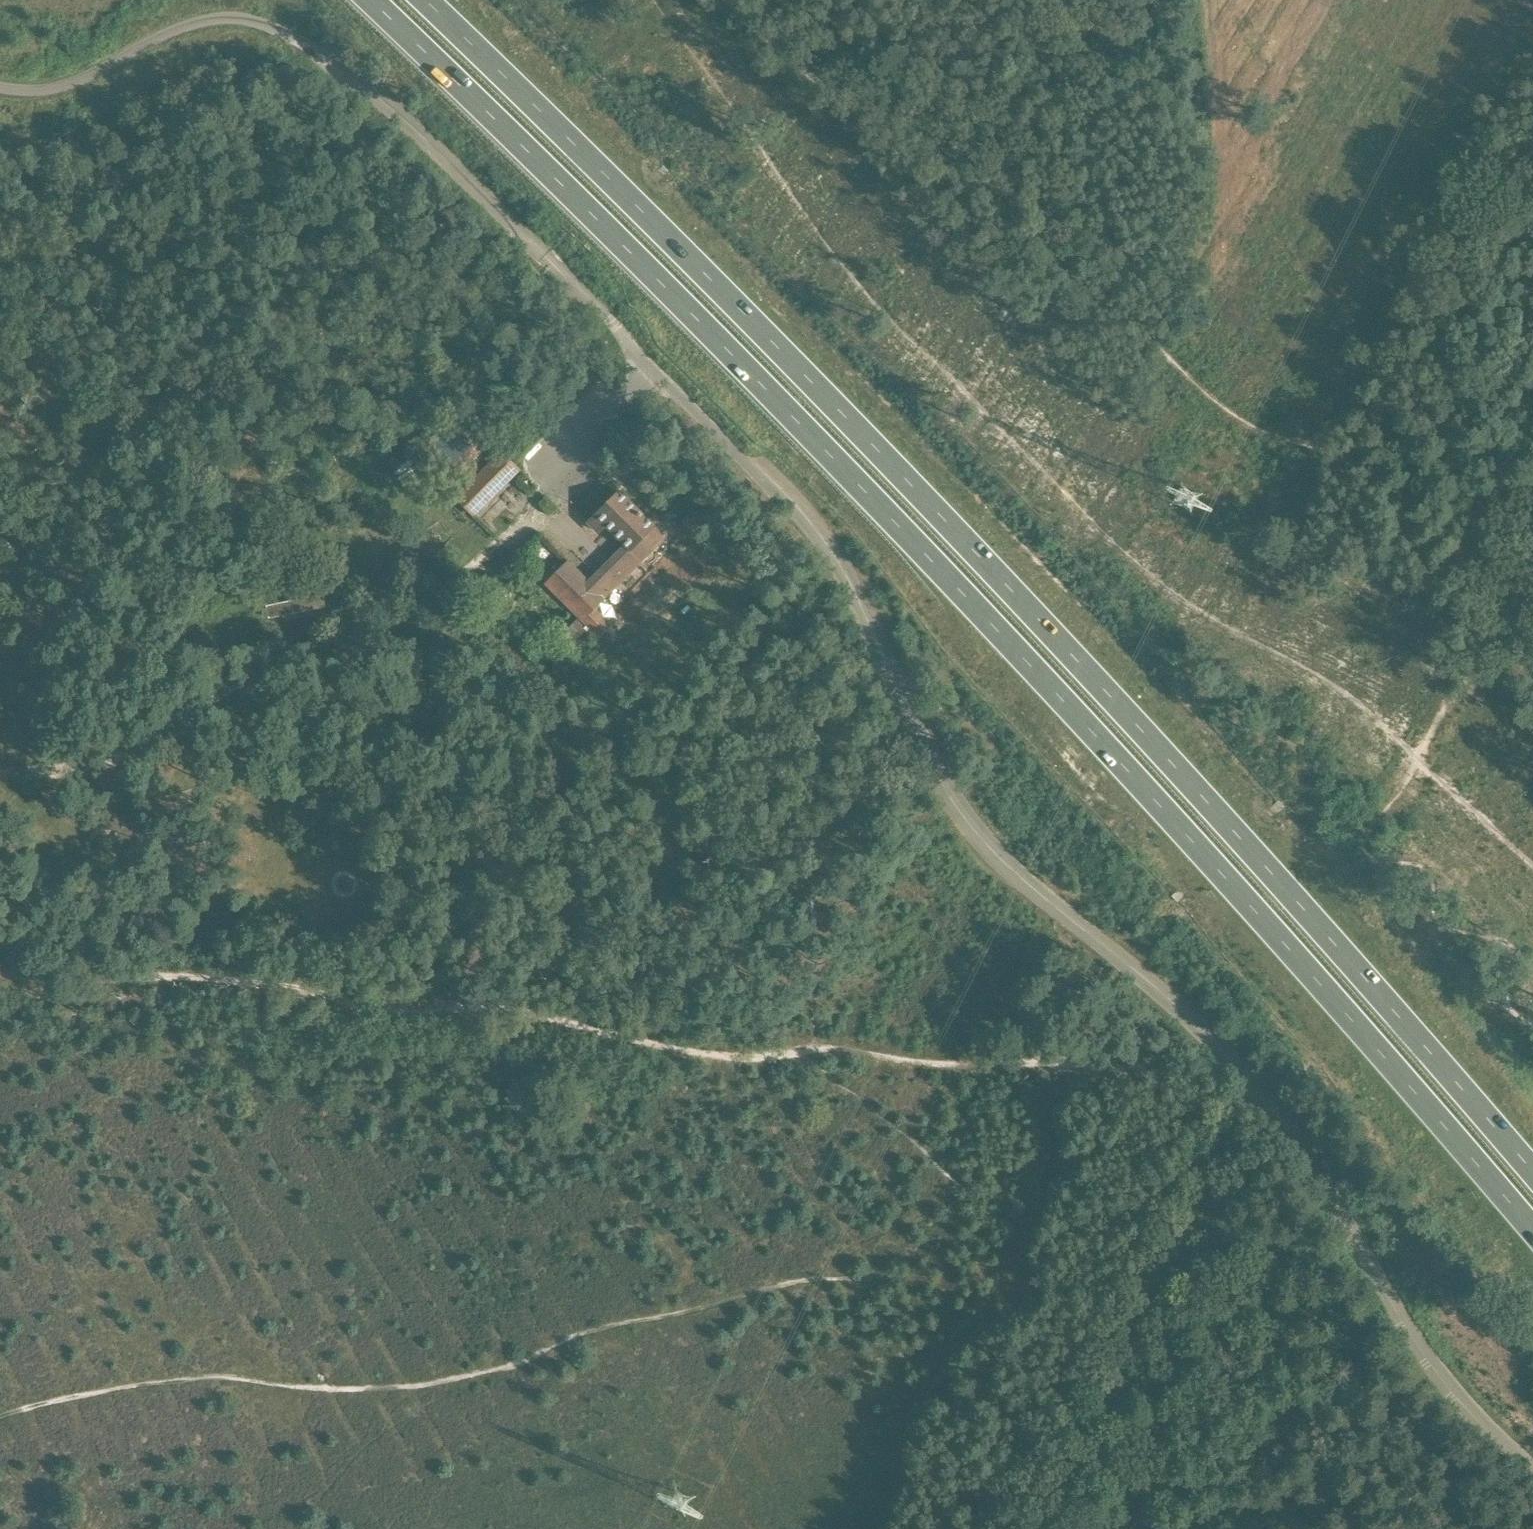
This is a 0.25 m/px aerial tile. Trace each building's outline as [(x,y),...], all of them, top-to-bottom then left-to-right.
[(518,471),(501,454),(455,500),(473,516),(518,471)] [(619,493),(605,507),(588,524),(599,534),(605,528),(622,544),(589,581),(567,561),(546,584),(591,629),(601,618),(592,609),(664,538),(619,493)] [(692,517),(683,524),(693,536),(701,529),(692,517)] [(579,643),(592,630),(582,621),(570,634),(579,643)]
